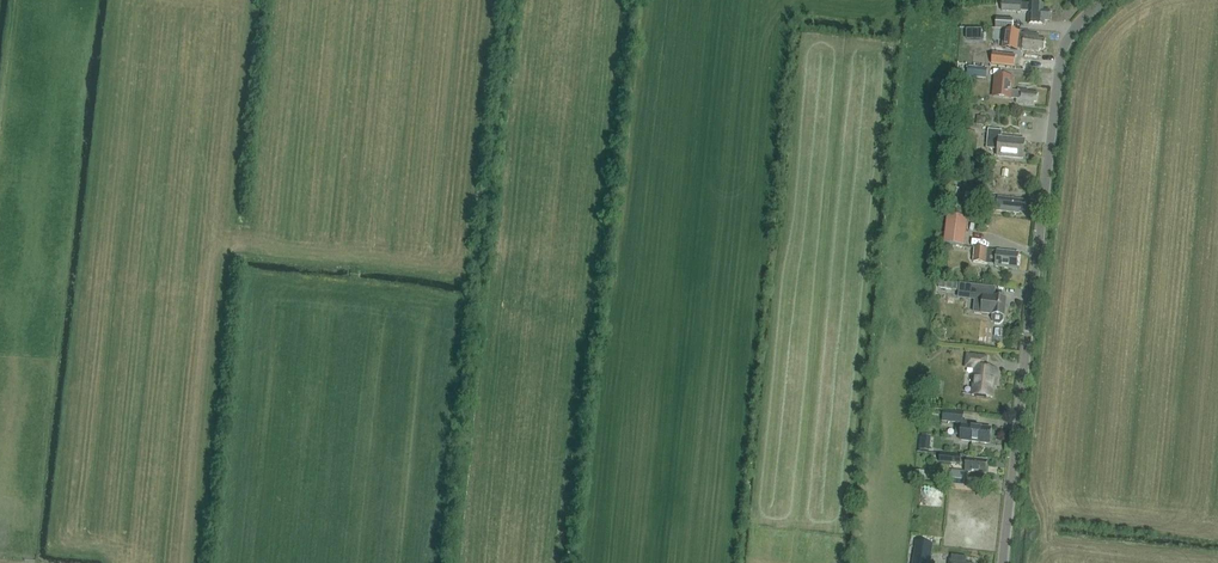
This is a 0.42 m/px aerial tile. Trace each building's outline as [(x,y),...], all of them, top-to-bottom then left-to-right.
[(1021,3),(1002,3),(1002,12),(1021,13),(1021,12),(1029,12),(1028,25),(1045,26),(1045,22),(1050,22),(1050,10),(1044,10),(1044,4),(1029,4),(1021,4),(1021,3)] [(996,18),(996,28),(1013,29),(1013,19),(996,18)] [(981,40),(981,30),(967,30),(967,40),(981,40)] [(1005,31),(1003,48),(1018,50),(1018,49),(1018,47),(1023,47),(1022,50),(1039,52),(1039,49),(1044,50),(1046,40),(1039,39),(1039,35),(1025,33),(1024,35),(1020,34),(1020,33),(1005,31)] [(992,53),(991,62),(1005,64),(1006,55),(992,53)] [(987,79),(988,69),(970,67),(969,77),(987,79)] [(1005,95),(1013,96),(1014,96),(1018,100),(1018,103),(1034,105),(1035,102),(1038,103),(1039,94),(1028,93),(1029,90),(1020,89),(1019,92),(1013,91),(1015,78),(997,76),(996,83),(999,84),(998,93),(1000,96),(1004,96),(1005,95)] [(1003,140),(1004,133),(991,131),(989,150),(1000,151),(999,158),(1025,161),(1027,143),(1003,140)] [(960,189),(952,188),(950,208),(958,209),(960,189)] [(999,207),(998,212),(1021,214),(1021,211),(1027,212),(1028,202),(999,199),(979,197),(977,209),(994,210),(994,207),(999,207)] [(968,219),(948,217),(944,245),(965,248),(968,219)] [(1018,267),(1019,254),(997,252),(988,251),(975,249),(973,264),(986,265),(996,266),(995,268),(1012,270),(1012,266),(1018,267)] [(983,302),(982,313),(992,315),(993,315),(992,320),(995,324),(1000,325),(1003,321),(1004,316),(1006,299),(995,297),(996,289),(960,284),(957,284),(957,283),(940,282),(939,288),(959,291),(959,294),(976,296),(975,301),(983,302)] [(968,369),(978,370),(975,397),(995,399),(997,383),(998,383),(1000,372),(987,370),(988,358),(969,356),(968,369)] [(992,434),(973,432),(974,428),(964,427),(965,414),(945,412),(944,423),(958,424),(957,436),(963,437),(962,442),(972,443),(971,443),(990,445),(992,434)] [(922,436),(922,443),(930,444),(931,437),(922,436)] [(940,454),(939,463),(949,464),(969,466),(969,473),(987,475),(988,462),(969,460),(969,457),(950,455),(940,454)] [(925,471),(915,471),(914,481),(924,482),(925,471)] [(964,487),(966,472),(952,471),(950,486),(964,487)] [(915,543),(912,562),(929,562),(932,545),(915,543)]
